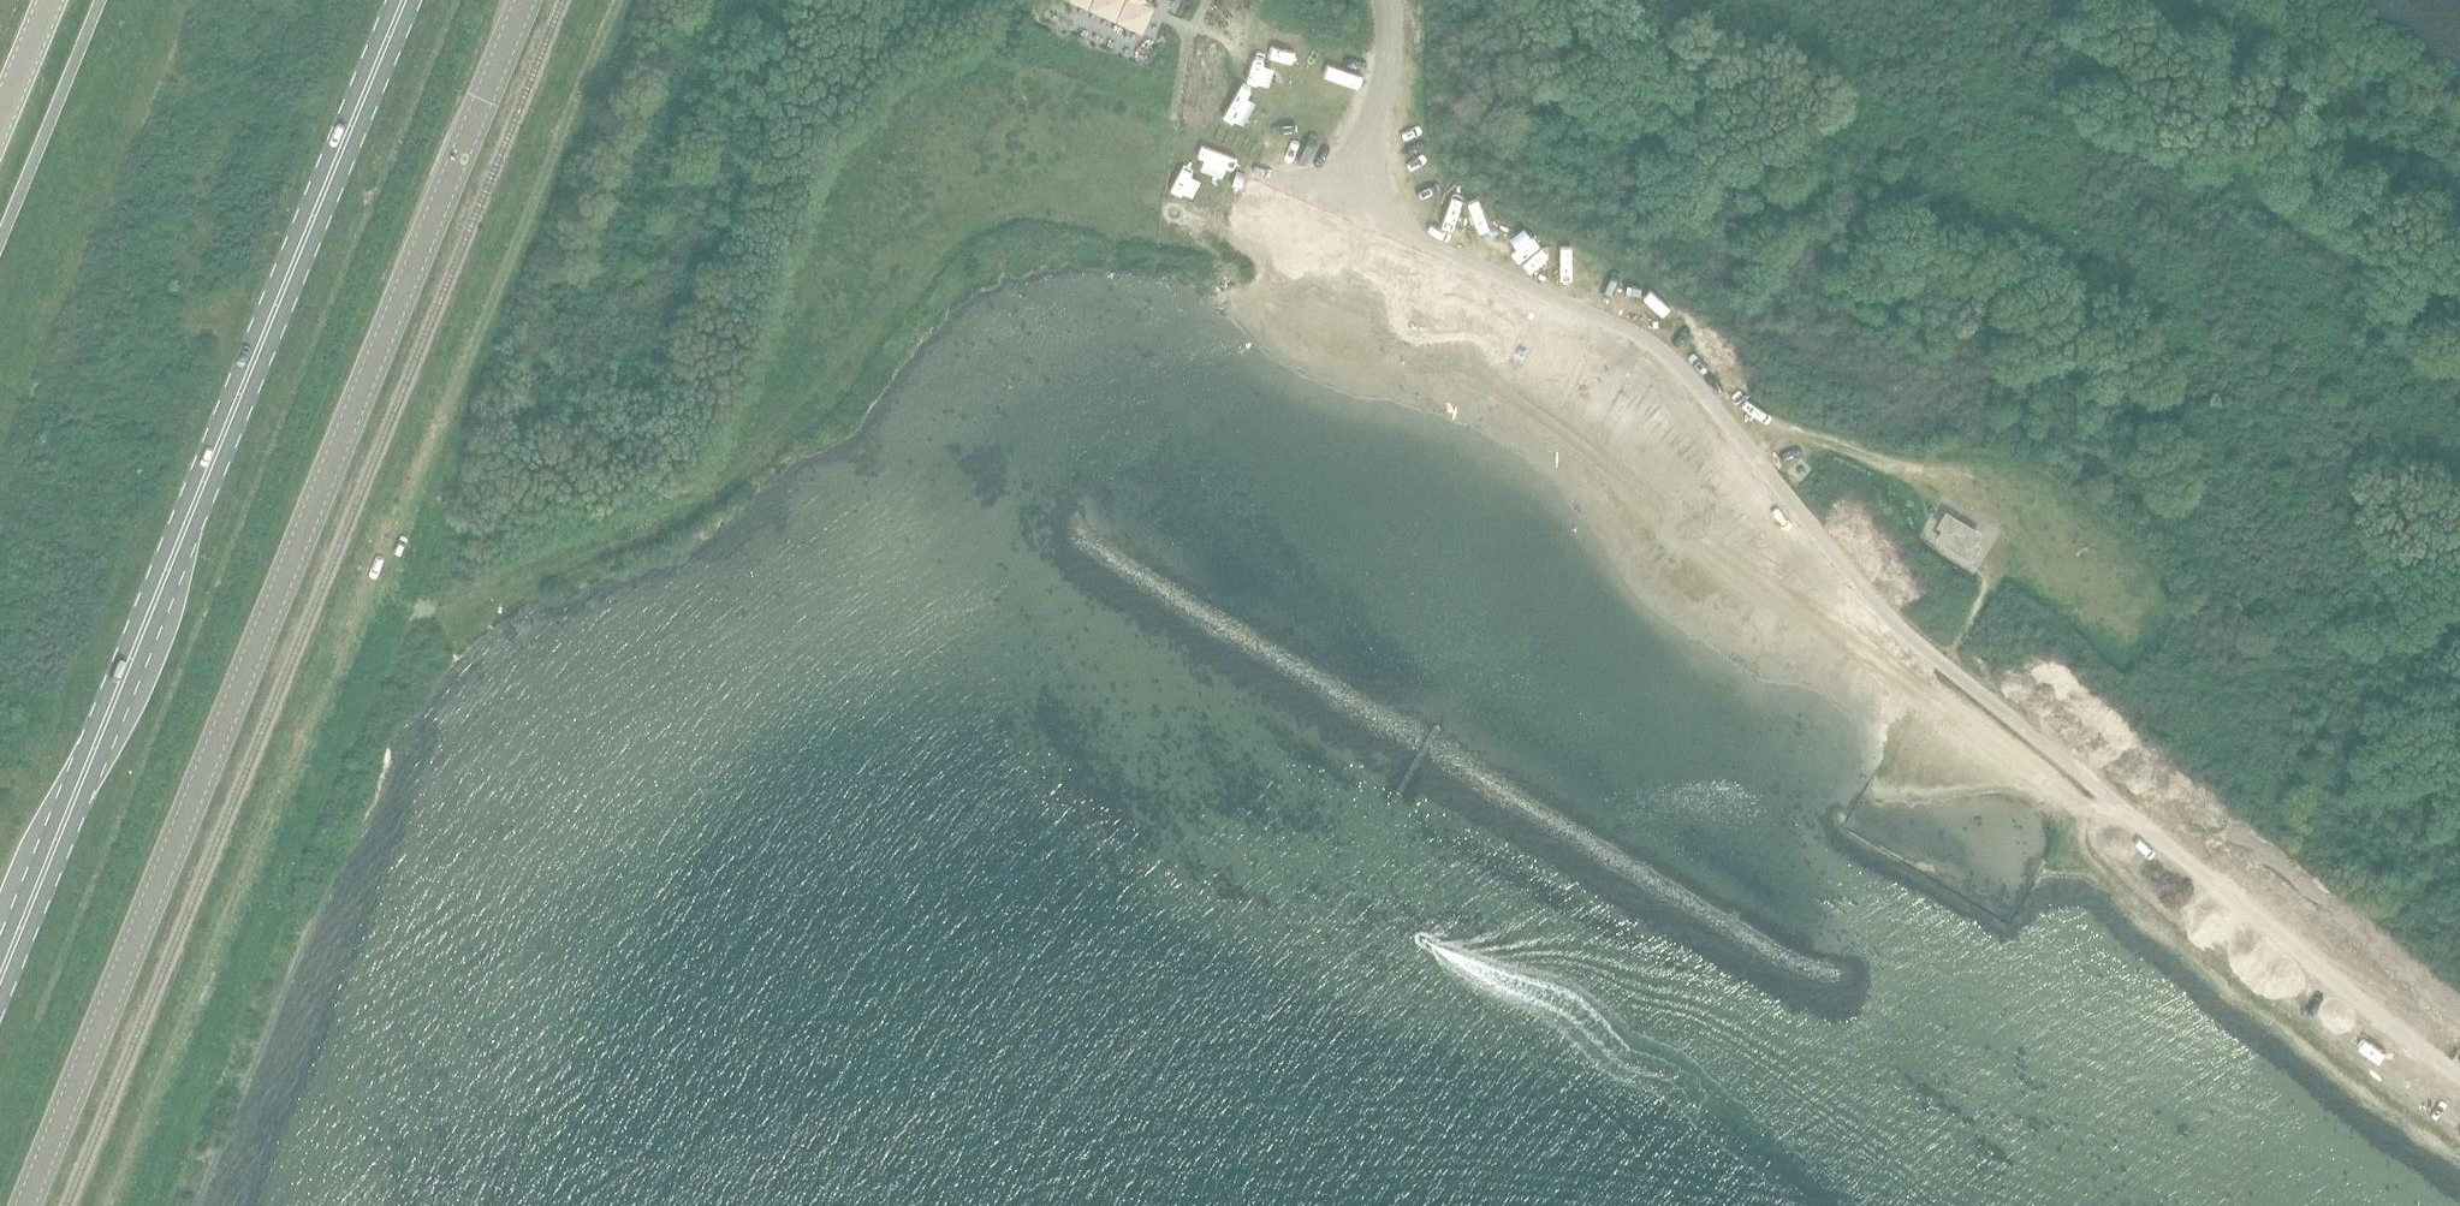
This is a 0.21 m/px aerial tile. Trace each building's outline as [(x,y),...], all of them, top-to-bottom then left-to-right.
[(1948,530),(1942,539),(1967,555),(1974,544),(1969,541),(1975,531),(1949,515),(1942,526),(1948,530)]
